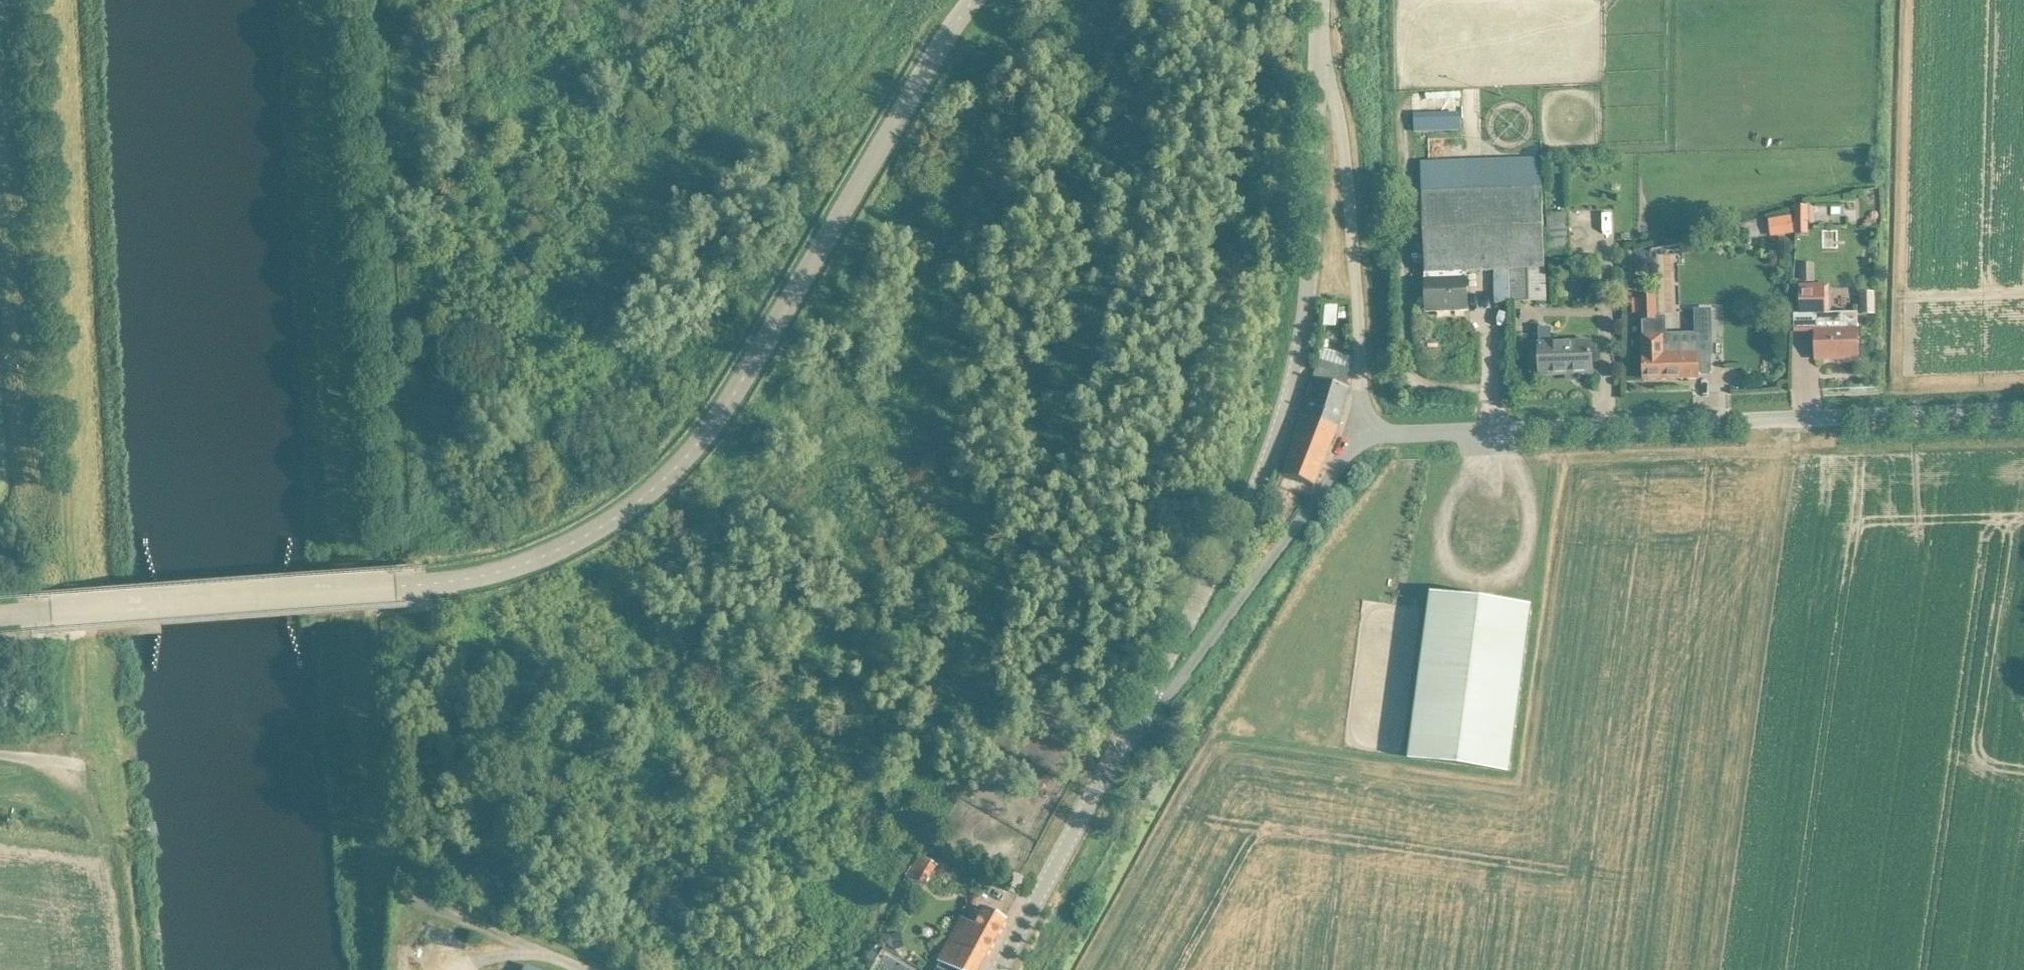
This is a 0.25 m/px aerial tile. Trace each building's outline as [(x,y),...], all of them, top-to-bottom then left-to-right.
[(1432,145),(1458,144),(1458,134),(1431,134),(1432,145)] [(1467,273),(1511,271),(1545,270),(1541,160),(1422,164),(1426,284),(1434,284),(1435,313),(1468,312),(1467,292),(1467,273)] [(1809,206),(1796,207),(1797,235),(1809,235),(1808,220),(1810,220),(1809,206)] [(1549,257),(1571,256),(1569,215),(1547,215),(1549,257)] [(1790,230),(1765,233),(1767,251),(1792,247),(1790,230)] [(1545,270),(1511,271),(1512,303),(1546,302),(1545,270)] [(1815,316),(1816,333),(1816,361),(1859,360),(1858,318),(1841,319),(1841,314),(1825,314),(1824,291),(1799,291),(1799,316),(1815,316)] [(1640,300),(1632,301),(1634,315),(1641,314),(1641,321),(1643,321),(1657,320),(1657,319),(1656,298),(1640,299),(1640,300)] [(1858,307),(1858,330),(1874,330),(1874,307),(1858,307)] [(1657,320),(1643,321),(1644,381),(1699,380),(1699,375),(1712,375),(1712,352),(1713,352),(1713,311),(1696,312),(1696,336),(1665,336),(1664,319),(1663,319),(1657,319),(1657,320)] [(1320,342),(1334,343),(1336,320),(1321,319),(1320,342)] [(1592,375),(1591,355),(1591,343),(1539,345),(1541,377),(1592,375)] [(1348,371),(1317,362),(1282,476),(1312,487),(1337,429),(1348,390),(1345,389),(1348,371)] [(1430,594),(1409,761),(1510,774),(1532,607),(1430,594)] [(923,857),(908,880),(921,888),(936,866),(923,857)] [(938,963),(951,969),(977,969),(1005,920),(987,910),(985,909),(975,927),(962,919),(938,963)]
